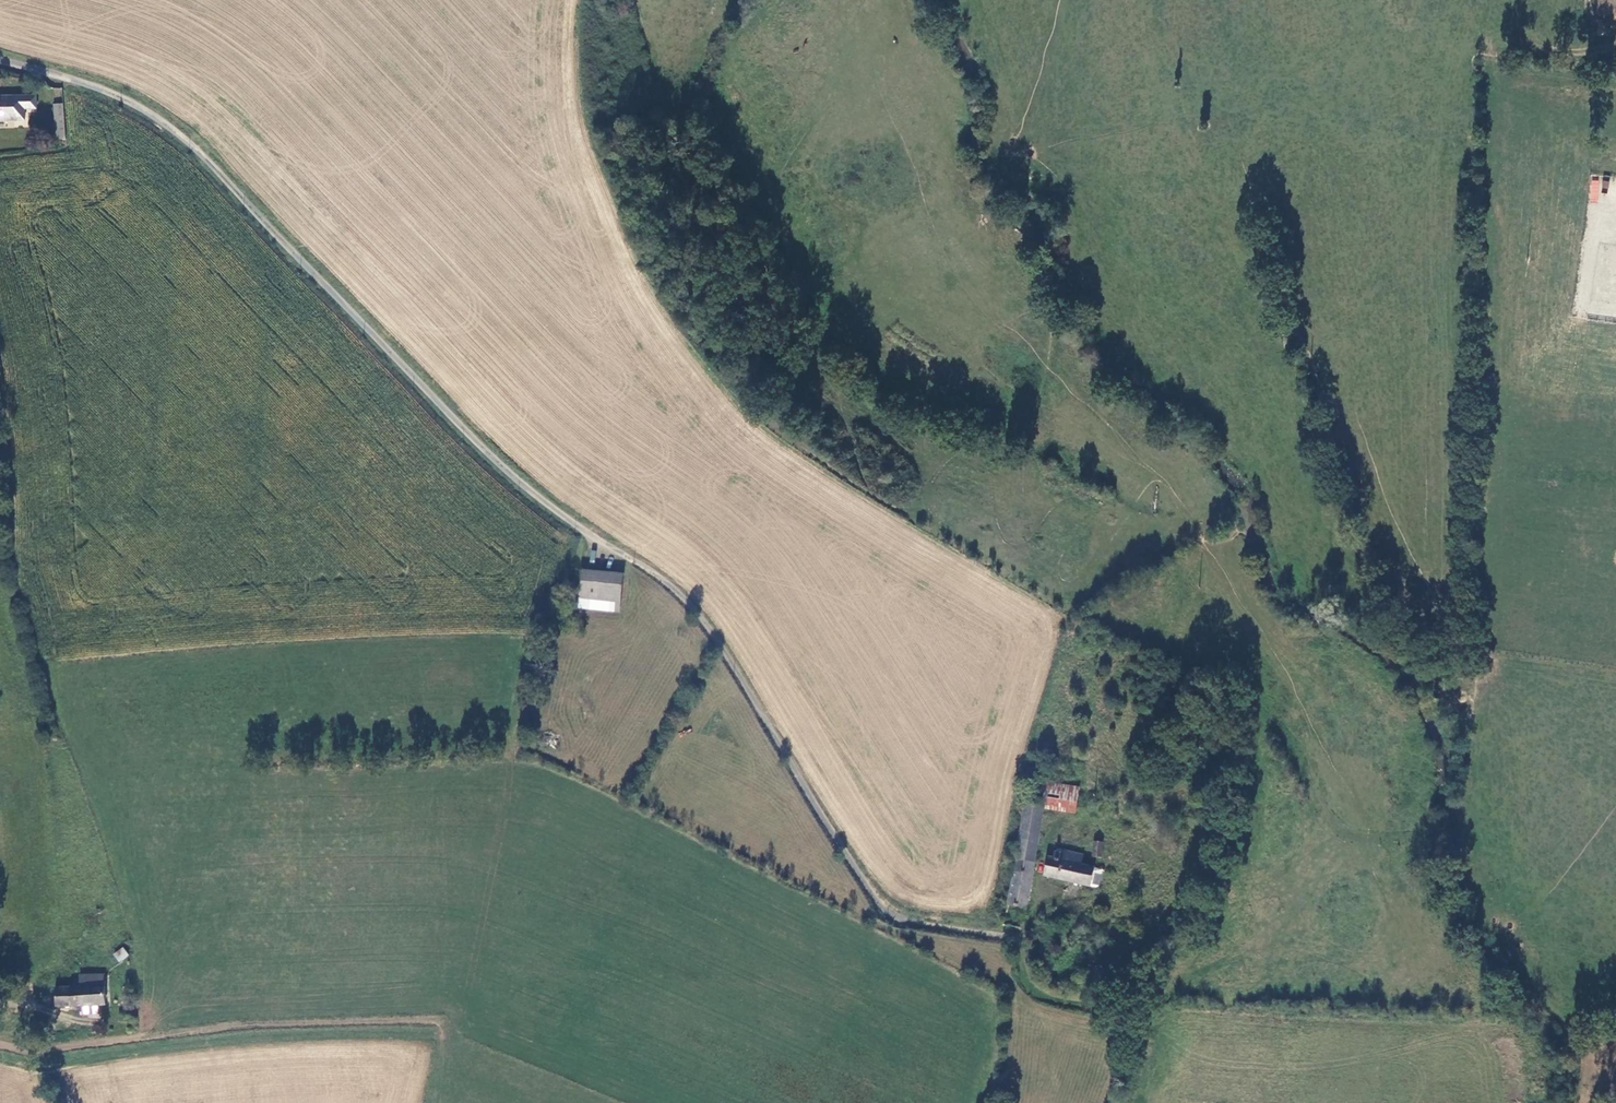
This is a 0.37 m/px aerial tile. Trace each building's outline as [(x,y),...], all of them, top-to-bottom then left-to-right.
[(0,94),(0,118),(26,117),(26,105),(38,105),(37,92),(0,94)] [(57,139),(66,139),(63,104),(54,104),(57,139)] [(1589,180),(1589,202),(1598,202),(1599,180),(1589,180)] [(621,600),(625,573),(585,566),(580,594),(621,600)] [(1078,813),(1082,790),(1049,785),(1046,808),(1078,813)] [(1026,909),(1044,810),(1026,806),(1008,906),(1026,909)] [(1103,857),(1105,844),(1095,843),(1093,855),(1103,857)] [(1078,867),(1080,856),(1062,852),(1062,857),(1053,855),(1052,861),(1047,860),(1044,878),(1100,889),(1103,872),(1078,867)] [(123,947),(112,954),(119,963),(129,956),(123,947)] [(60,1004),(60,1007),(106,1005),(105,975),(79,976),(79,987),(50,989),(51,1004),(60,1004)]
